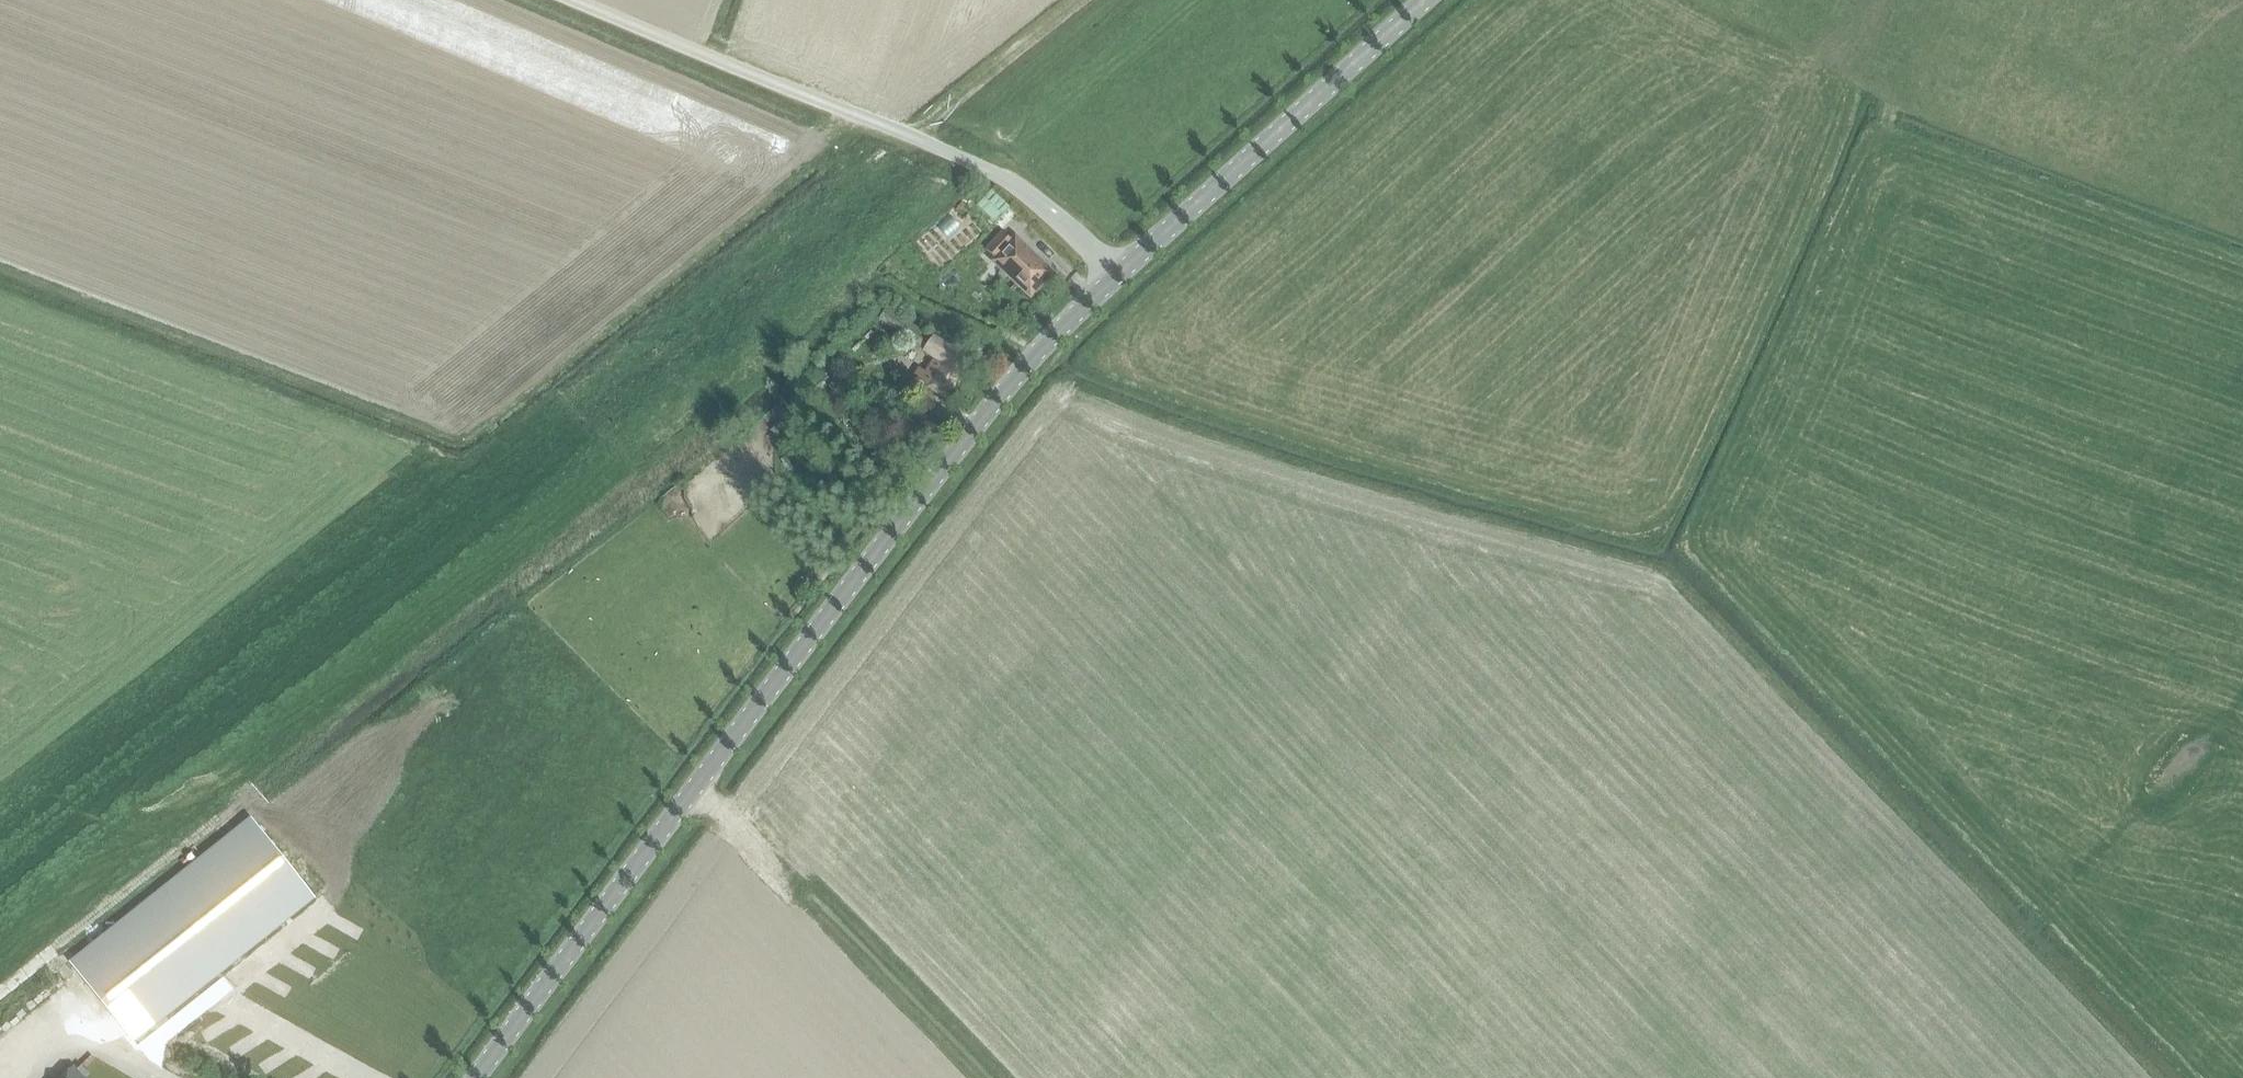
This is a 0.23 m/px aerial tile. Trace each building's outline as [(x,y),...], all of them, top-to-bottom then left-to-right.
[(1029,295),(1051,272),(1035,257),(1036,256),(1025,247),(1022,250),(1002,231),(985,249),(997,260),(994,263),(1015,283),(1015,282),(1029,295)] [(877,318),(923,349),(931,336),(885,305),(877,318)] [(918,380),(945,398),(969,362),(932,336),(923,350),(934,357),(918,380)] [(798,416),(792,409),(780,419),(786,426),(798,416)] [(780,420),(769,429),(775,436),(786,426),(780,420)] [(250,817),(68,961),(133,1042),(314,898),(250,817)] [(74,1069),(64,1077),(82,1077),(74,1069)]
